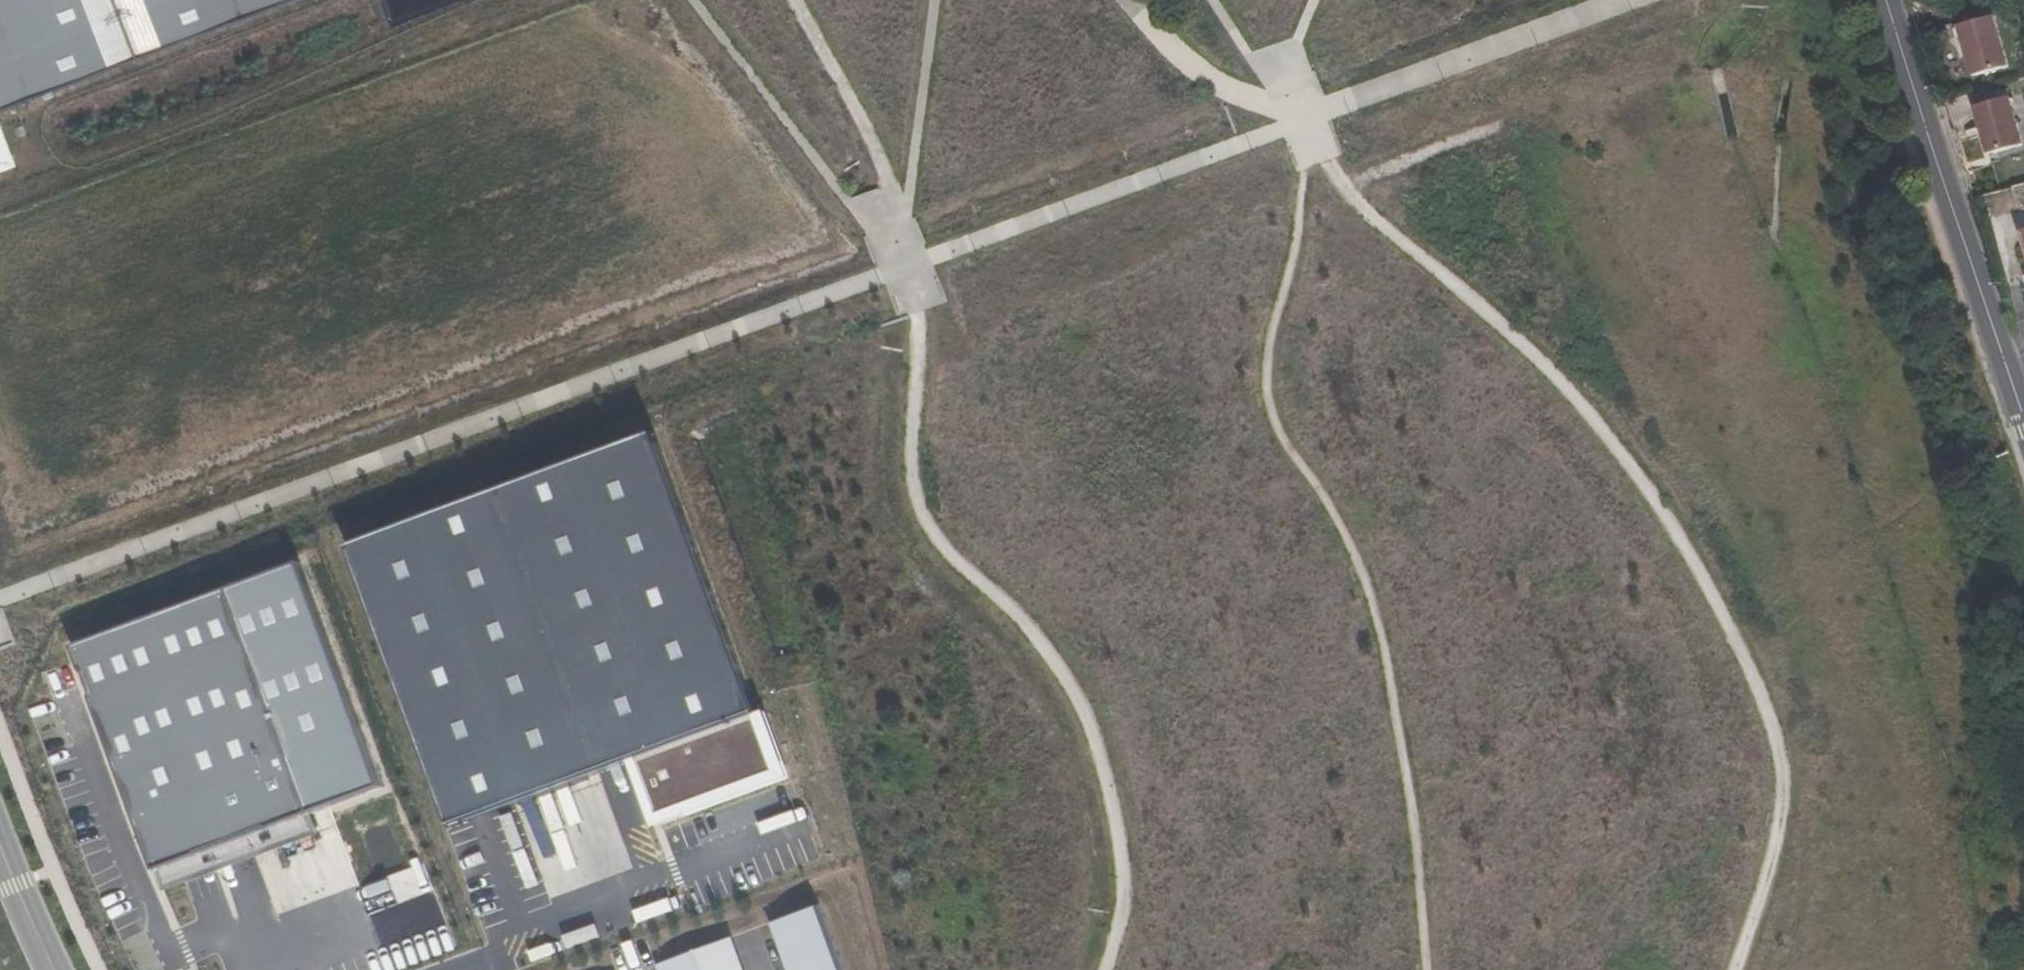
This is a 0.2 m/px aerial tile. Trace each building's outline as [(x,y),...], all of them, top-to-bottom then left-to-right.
[(283,0),(0,0),(0,106),(283,0)] [(1964,25),(1978,76),(2012,67),(1998,16),(1964,25)] [(1980,107),(1994,154),(2023,146),(2023,135),(2013,97),(1980,107)] [(646,433),(341,546),(445,823),(749,710),(646,433)] [(313,815),(231,592),(76,649),(158,871),(313,815)] [(773,925),(789,969),(842,969),(819,908),(773,925)] [(654,968),(655,969),(741,969),(731,941),(654,968)]
